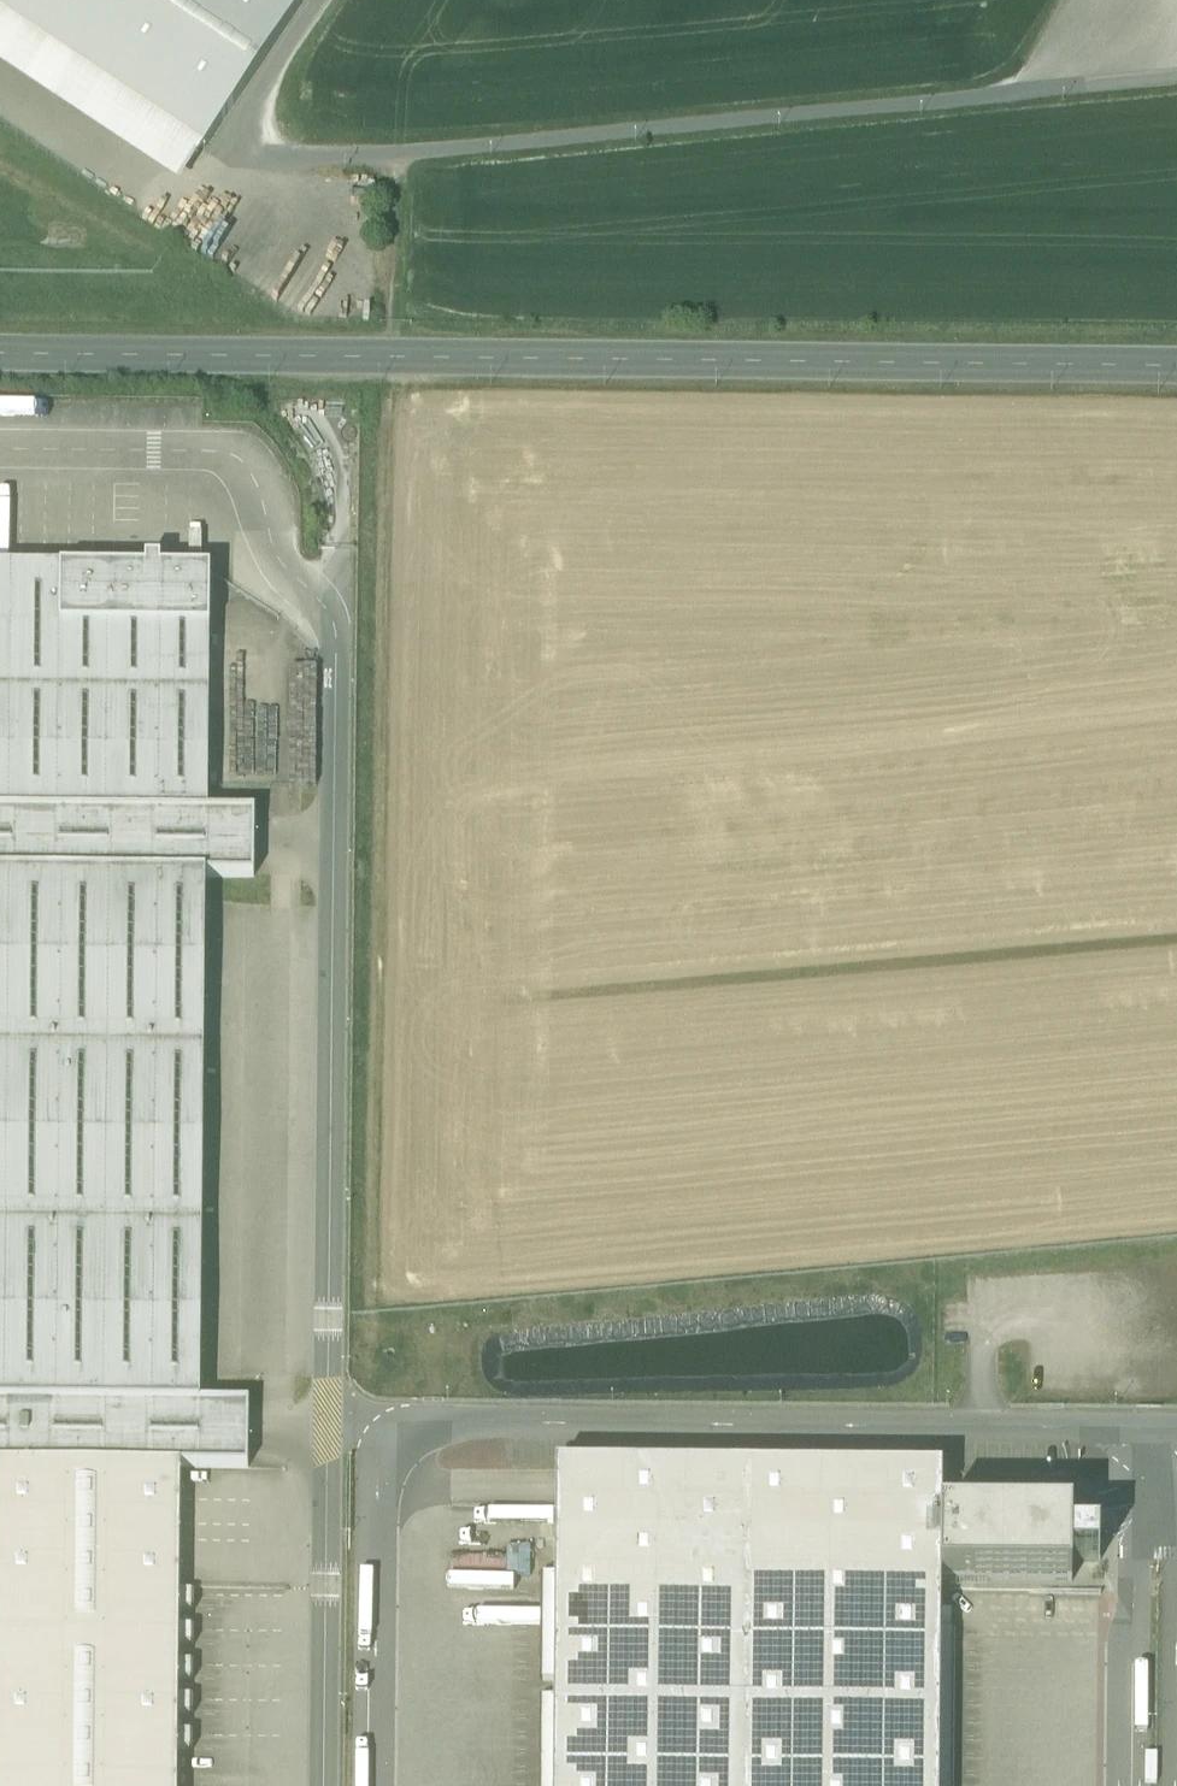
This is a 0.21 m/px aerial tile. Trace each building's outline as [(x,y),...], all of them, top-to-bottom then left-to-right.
[(204,150),(305,0),(0,0),(0,14),(204,150)] [(0,576),(0,1468),(181,1470),(248,1471),(249,1407),(201,1406),(206,882),(255,883),(255,819),(208,818),(211,578),(161,577),(161,568),(146,568),(146,577),(0,576)] [(0,1468),(0,1785),(178,1785),(181,1470),(0,1468)] [(556,1469),(552,1785),(938,1785),(940,1598),(940,1534),(942,1501),(942,1474),(556,1469)] [(1071,1536),(940,1534),(940,1598),(1070,1600),(1071,1579),(1098,1579),(1099,1579),(1099,1556),(1071,1556),(1071,1536)] [(356,1561),(357,1576),(374,1576),(373,1561),(356,1561)]
